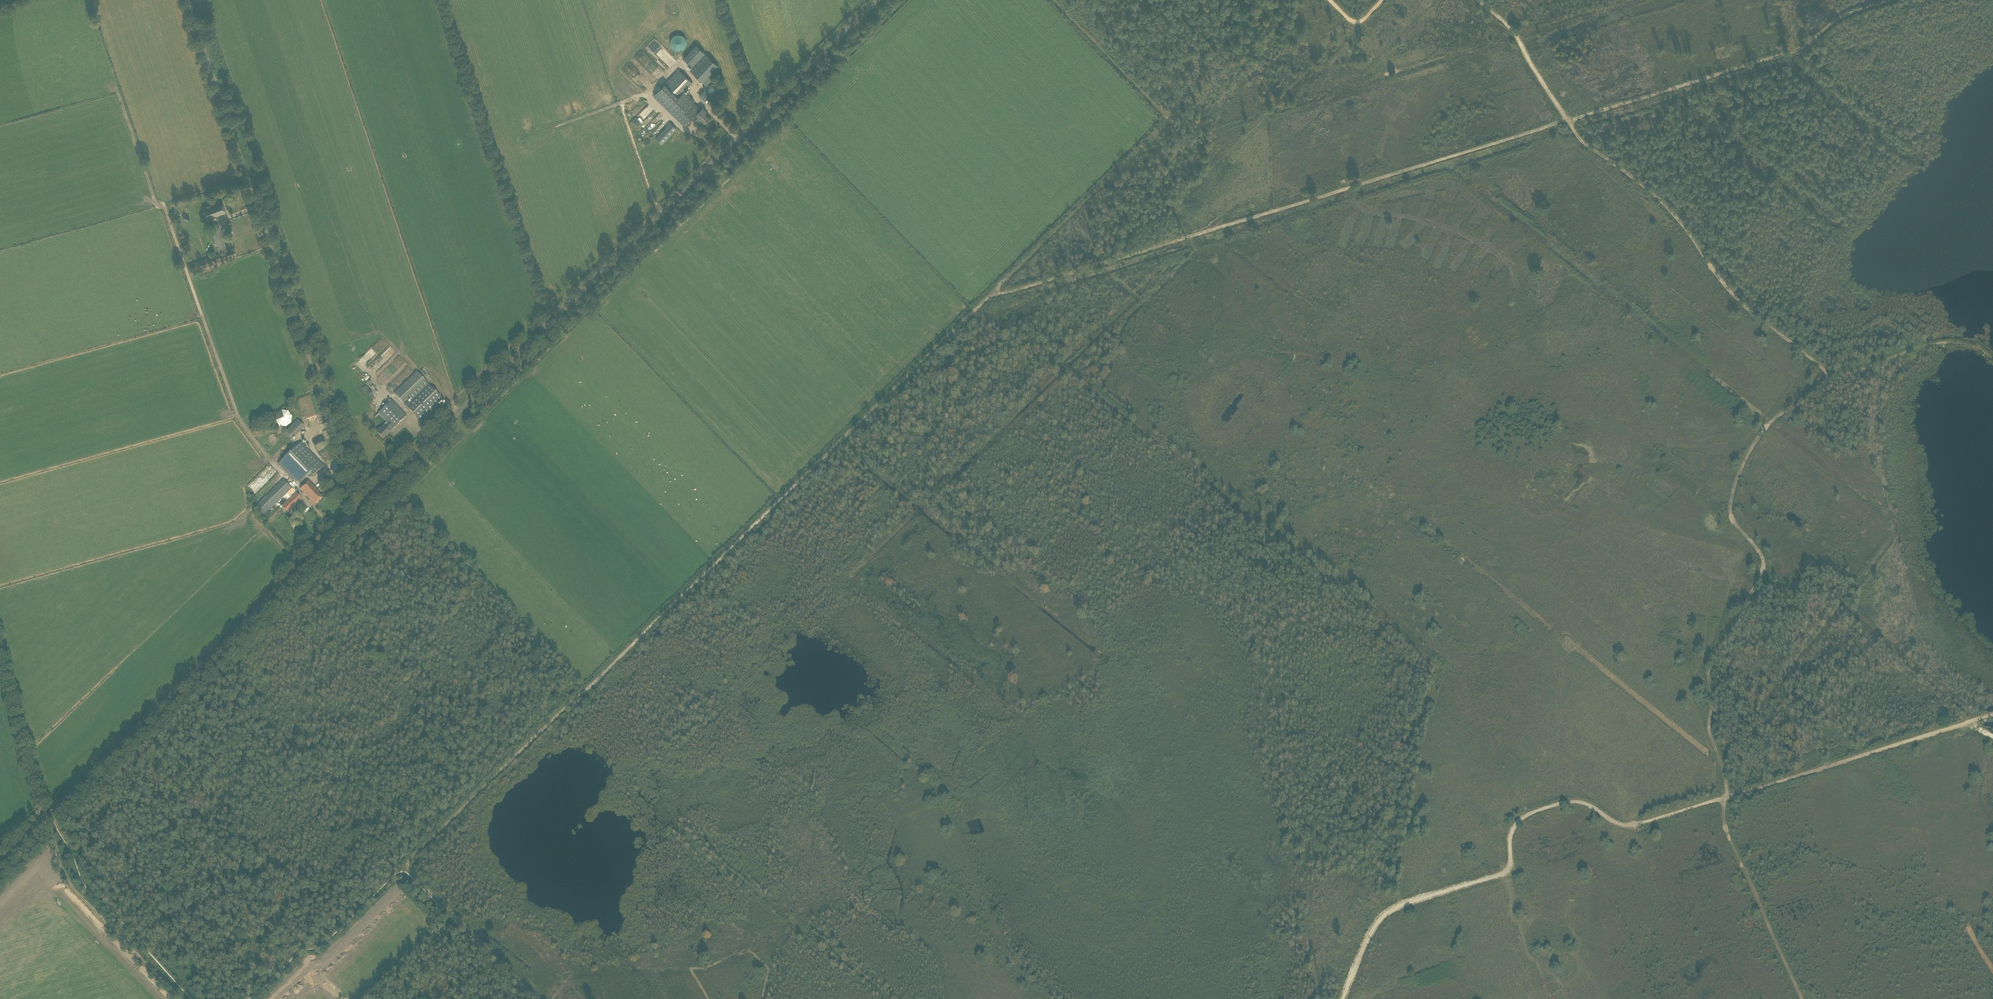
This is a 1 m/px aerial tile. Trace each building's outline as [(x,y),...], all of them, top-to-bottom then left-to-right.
[(680,34),(678,35),(676,35),(674,36),(673,37),(672,38),(671,39),(670,41),(670,43),(670,44),(671,46),(672,47),(673,48),(674,49),(676,50),(677,51),(679,51),(681,50),(682,50),(684,49),(685,47),(686,46),(687,44),(687,43),(686,41),(686,39),(685,38),(684,37),(683,36),(681,35),(680,34)] [(677,63),(654,44),(650,50),(673,69),(677,63)] [(692,67),(689,69),(706,86),(712,80),(708,77),(713,71),(708,66),(713,61),(696,45),(683,58),(692,67)] [(667,108),(682,122),(686,126),(694,117),(696,119),(699,122),(702,120),(705,122),(709,118),(708,118),(704,114),(707,112),(703,108),(701,110),(691,100),(693,99),(684,91),(692,83),(679,69),(655,94),(665,105),(667,108)] [(704,101),(709,96),(704,90),(699,96),(704,101)] [(723,91),(718,96),(722,99),(727,94),(723,91)] [(639,123),(643,119),(640,116),(647,110),(646,108),(635,118),(639,123)] [(643,123),(646,126),(654,117),(651,114),(643,123)] [(662,145),(677,129),(675,128),(672,125),(670,123),(655,138),(662,145)] [(202,208),(207,219),(221,214),(226,212),(221,200),(217,202),(202,208)] [(426,382),(416,372),(393,394),(403,404),(426,382)] [(408,402),(404,405),(421,422),(443,400),(429,385),(409,404),(408,402)] [(392,400),(379,413),(387,422),(392,427),(394,429),(407,416),(392,400)] [(291,424),(292,417),(288,412),(282,411),(276,415),(275,421),(279,427),(285,428),(291,424)] [(291,440),(304,426),(296,419),(283,432),(291,440)] [(379,428),(376,432),(383,439),(389,433),(388,432),(392,427),(387,422),(382,426),(383,427),(380,429),(379,428)] [(295,479),(296,480),(300,484),(310,473),(313,476),(324,466),(301,442),(278,465),(293,481),(295,479)] [(283,480),(254,508),(263,517),(265,520),(271,514),(269,511),(292,489),(283,480)] [(319,492),(309,481),(300,490),(310,500),(311,499),(316,504),(322,498),(318,493),(319,492)] [(282,507),(288,513),(302,499),(296,493),(282,507)]
